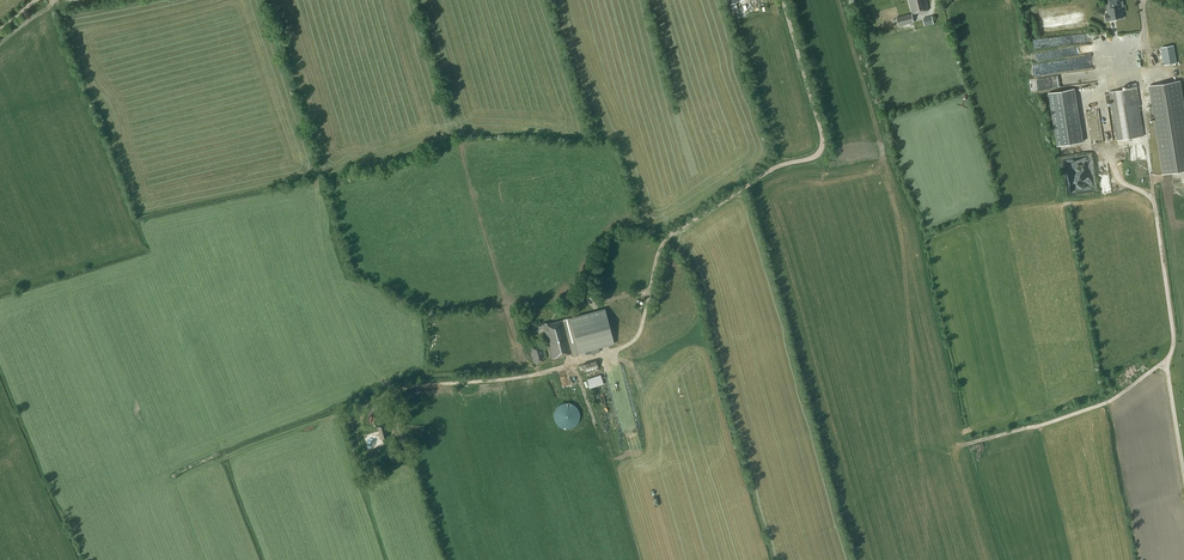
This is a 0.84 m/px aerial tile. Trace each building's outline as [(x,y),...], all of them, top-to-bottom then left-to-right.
[(726,7),(727,7),(729,13),(732,12),(730,4),(738,2),(738,0),(724,0),(726,7)] [(929,10),(927,0),(910,0),(913,13),(929,10)] [(1123,18),(1123,14),(1121,7),(1124,6),(1123,1),(1120,1),(1120,0),(1106,0),(1108,7),(1107,7),(1108,14),(1105,14),(1106,21),(1123,18)] [(914,22),(912,13),(896,17),(899,26),(914,22)] [(934,23),(932,15),(923,17),(925,26),(934,23)] [(1174,45),(1162,47),(1164,64),(1177,62),(1174,45)] [(1180,80),(1148,85),(1163,174),(1183,170),(1183,102),(1180,80)] [(1137,87),(1109,91),(1117,140),(1143,136),(1138,101),(1140,100),(1137,87)] [(1075,89),(1049,93),(1057,146),(1083,142),(1075,89)] [(578,301),(582,306),(586,303),(582,297),(578,301)] [(582,352),(583,356),(586,355),(586,354),(600,351),(599,347),(614,343),(605,308),(563,319),(563,320),(550,323),(549,322),(542,323),(543,325),(533,328),(534,331),(544,328),(544,331),(545,331),(553,358),(572,353),(572,354),(582,352)] [(545,360),(542,345),(530,348),(534,363),(545,360)] [(584,364),(587,374),(601,370),(597,360),(584,364)] [(591,388),(605,383),(602,374),(588,379),(591,388)] [(554,412),(554,415),(554,419),(555,422),(558,425),(560,427),(564,428),(567,429),(570,428),(574,427),(576,425),(578,422),(580,419),(580,415),(580,412),(578,409),(576,406),(574,404),(570,403),(567,402),(564,403),(560,404),(558,406),(555,409),(554,412)] [(634,409),(620,412),(624,433),(638,430),(634,409)] [(379,439),(388,437),(384,424),(378,426),(379,430),(378,431),(378,433),(379,439)]
